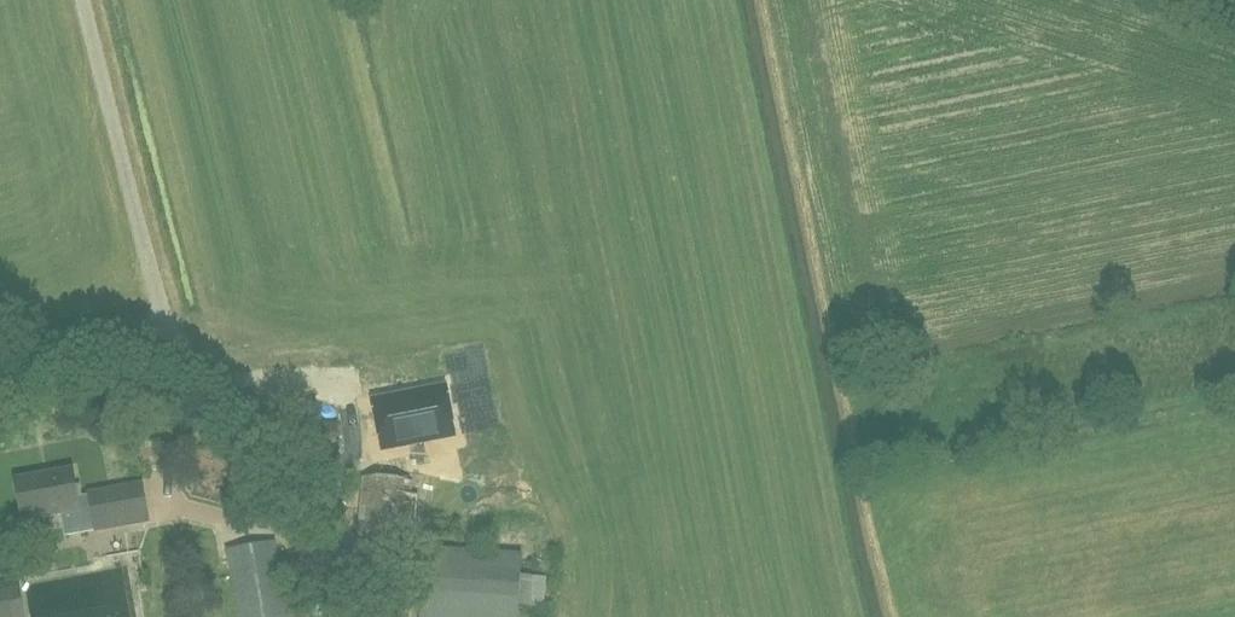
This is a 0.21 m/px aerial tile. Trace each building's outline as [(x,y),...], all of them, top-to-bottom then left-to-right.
[(444,389),(374,403),(383,447),(453,434),(444,389)] [(22,519),(79,508),(72,469),(15,479),(22,519)] [(140,485),(91,494),(98,528),(146,519),(140,485)] [(198,518),(219,522),(221,510),(200,506),(198,518)] [(281,572),(276,541),(225,550),(231,580),(238,616),(289,616),(281,572)] [(546,576),(521,573),(522,551),(426,544),(419,616),(517,616),(518,606),(544,607),(546,576)] [(365,598),(409,596),(407,574),(363,575),(365,598)] [(16,585),(0,588),(0,616),(22,616),(16,585)]
